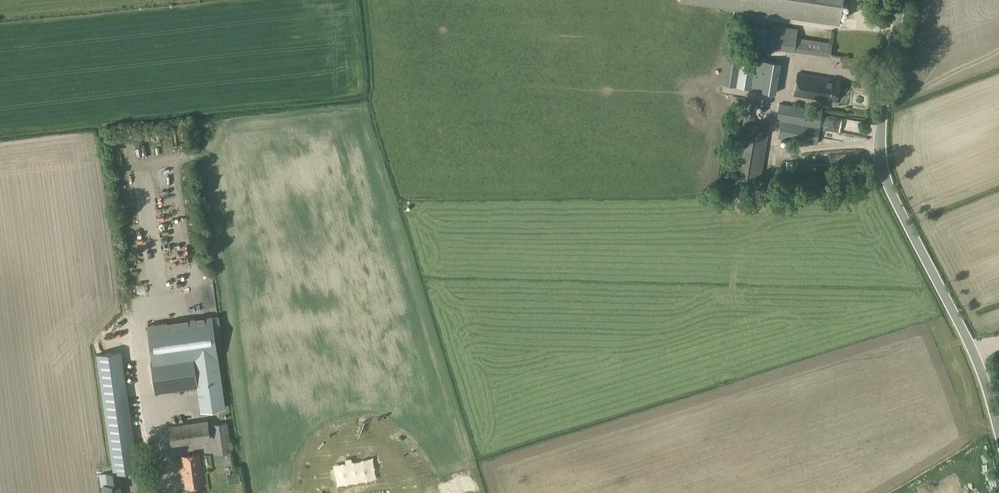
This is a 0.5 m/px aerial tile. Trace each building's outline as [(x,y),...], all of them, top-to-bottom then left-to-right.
[(680,3),(839,25),(843,0),(680,0),(680,3)] [(771,29),(769,47),(794,51),(796,38),(797,28),(772,25),(771,29)] [(760,28),(758,46),(769,47),(771,29),(760,28)] [(796,38),(794,51),(825,56),(827,43),(796,38)] [(741,57),(736,87),(777,94),(783,63),(741,57)] [(798,73),(794,95),(815,99),(815,100),(819,100),(818,104),(833,107),(834,102),(836,102),(839,81),(828,79),(828,78),(798,73)] [(747,100),(733,182),(759,187),(769,126),(754,122),(758,102),(747,100)] [(778,102),(775,120),(781,121),(820,127),(822,110),(778,102)] [(781,121),(778,138),(817,144),(820,127),(781,121)] [(153,360),(151,360),(156,393),(197,387),(201,411),(225,408),(212,316),(148,325),(153,360)] [(139,470),(132,420),(122,349),(95,352),(106,424),(113,472),(113,474),(120,473),(139,470)] [(207,420),(169,425),(172,443),(210,438),(207,420)] [(227,422),(211,424),(216,454),(232,452),(227,422)] [(183,466),(179,466),(181,479),(185,478),(186,488),(204,486),(199,454),(182,456),(183,466)] [(103,485),(105,492),(123,492),(120,473),(113,474),(113,472),(107,473),(108,484),(103,485)] [(231,473),(233,483),(240,482),(239,472),(231,473)]
